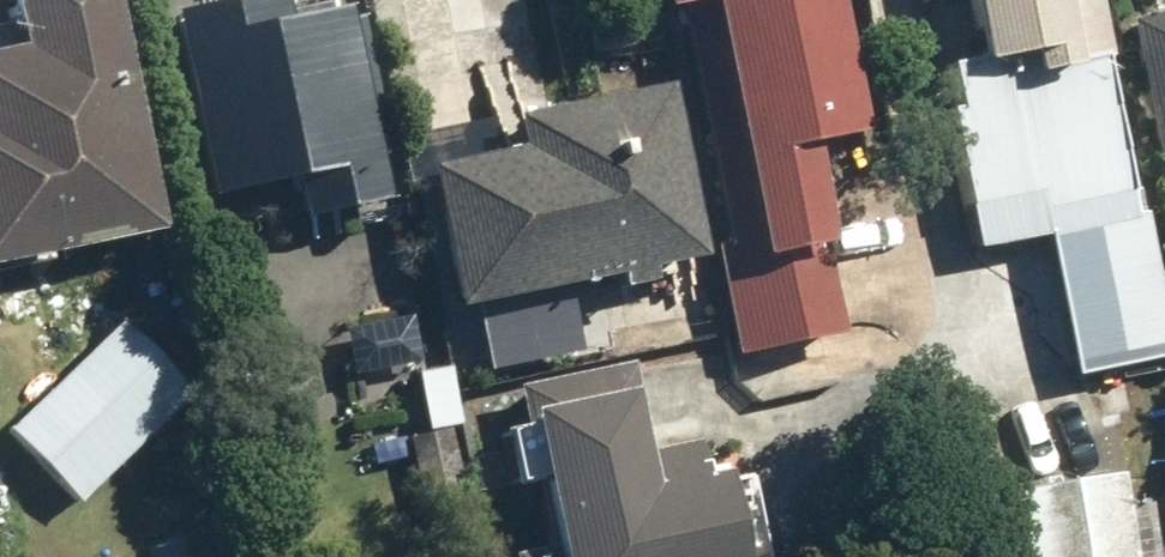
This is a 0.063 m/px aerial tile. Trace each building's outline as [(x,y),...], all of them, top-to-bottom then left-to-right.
[(153,234),(105,0),(2,0),(12,48),(0,50),(0,265),(153,234)] [(203,197),(288,180),(295,218),(380,201),(371,157),(382,155),(354,16),(343,19),(342,11),(283,22),(279,0),(237,0),(166,14),(203,197)] [(744,344),(827,327),(796,169),(819,164),(786,0),(629,0),(635,29),(679,21),(744,344)] [(966,205),(1034,189),(1079,369),(1164,348),(1164,251),(1103,0),(950,0),(966,62),(944,67),(955,113),(944,116),(966,205)] [(1164,206),(1164,14),(1121,25),(1164,206)] [(434,161),(466,304),(716,249),(679,83),(525,117),(530,140),(434,161)] [(3,432),(76,503),(188,389),(115,319),(3,432)] [(508,556),(729,556),(713,479),(689,483),(682,446),(644,453),(626,363),(510,386),(543,549),(508,556)] [(403,435),(417,499),(462,490),(448,426),(403,435)] [(1020,556),(1131,556),(1118,473),(1010,490),(1020,556)]
